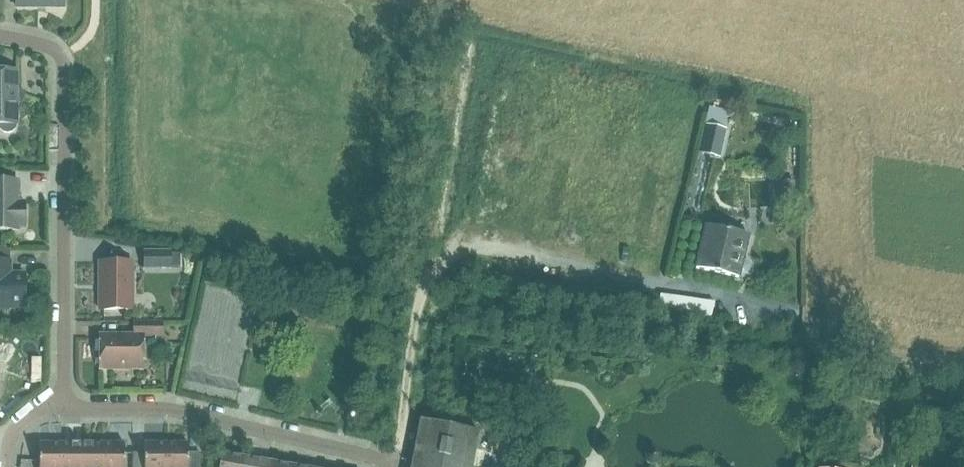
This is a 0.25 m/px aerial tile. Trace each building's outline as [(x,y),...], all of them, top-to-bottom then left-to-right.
[(0,129),(4,132),(8,133),(12,132),(15,129),(17,125),(18,125),(18,112),(20,113),(26,94),(18,92),(18,71),(0,71),(0,127),(0,129)] [(706,125),(700,153),(719,157),(726,130),(706,125)] [(19,230),(19,228),(25,228),(25,202),(24,202),(19,202),(19,181),(0,181),(0,230),(19,230)] [(748,234),(705,225),(696,267),(738,277),(738,276),(744,277),(748,274),(750,265),(747,261),(742,260),(748,234)] [(170,252),(144,252),(144,268),(170,268),(170,267),(180,267),(180,254),(170,254),(170,252)] [(25,308),(25,274),(10,274),(11,261),(0,261),(0,308),(25,308)] [(133,263),(100,263),(100,310),(133,310),(133,263)] [(100,367),(118,367),(118,369),(144,369),(143,336),(163,336),(163,322),(134,322),(134,335),(118,335),(118,338),(100,338),(100,367)] [(421,420),(412,466),(471,466),(479,431),(421,420)] [(61,444),(61,466),(82,466),(82,443),(61,444)] [(103,443),(82,443),(82,466),(103,466),(103,443)] [(103,443),(103,466),(125,466),(125,443),(103,443)] [(166,443),(145,443),(145,453),(133,453),(133,466),(166,466),(166,443)] [(166,443),(166,466),(200,466),(200,453),(188,453),(188,443),(166,443)] [(40,444),(40,466),(61,466),(61,444),(40,444)] [(247,458),(222,454),(220,466),(245,466),(247,458)] [(270,462),(247,458),(245,466),(269,466),(270,462)]
